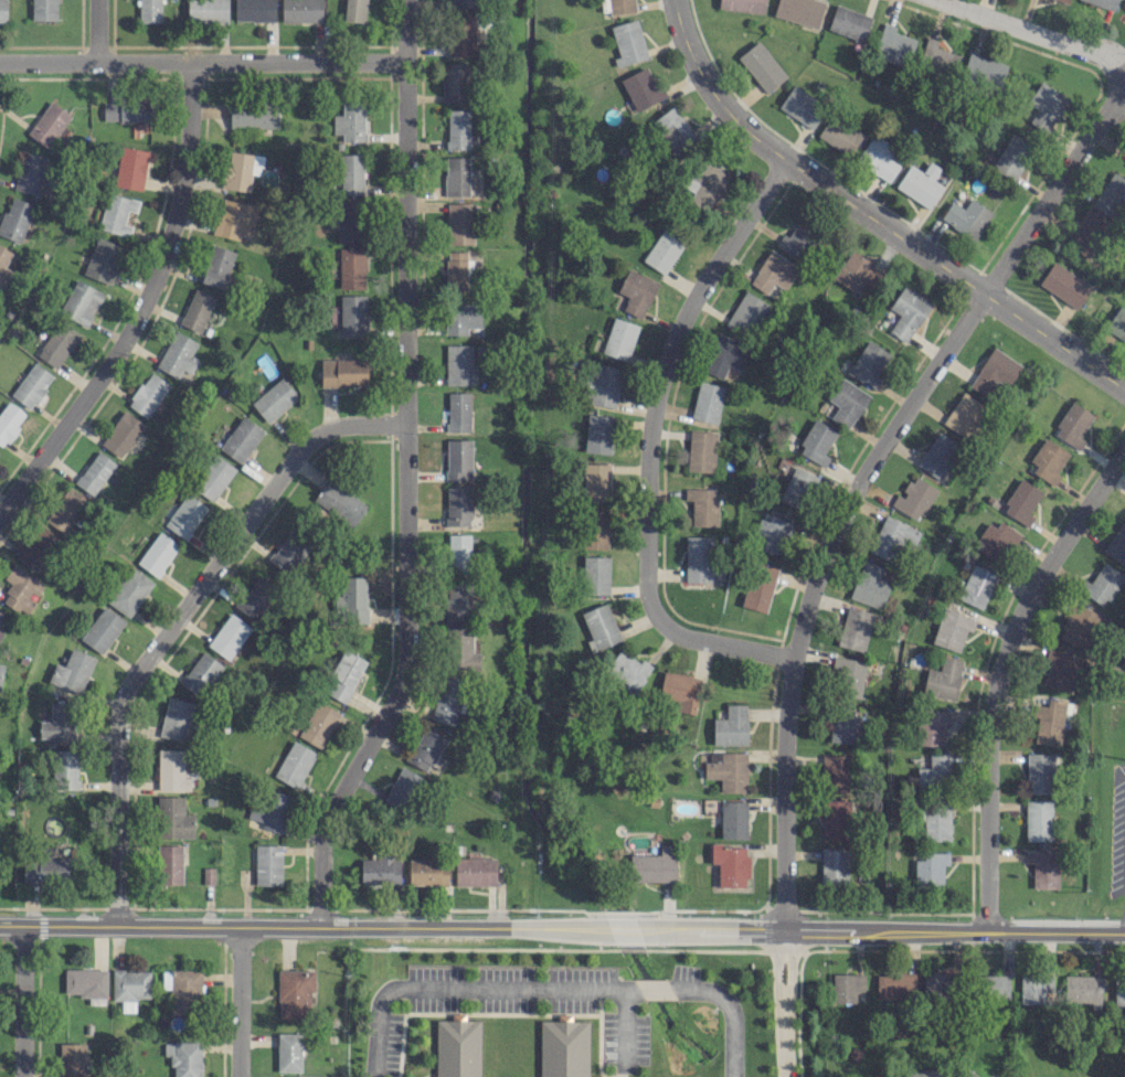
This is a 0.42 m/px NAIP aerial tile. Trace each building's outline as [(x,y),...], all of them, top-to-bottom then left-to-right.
[(58,19),(58,0),(31,0),(31,19),(58,19)] [(161,0),(138,0),(137,21),(161,21),(161,0)] [(187,22),(227,23),(228,0),(188,0),(187,22)] [(234,20),(275,21),(275,0),(234,0),(234,20)] [(322,21),(322,0),(281,0),(281,21),(322,21)] [(366,0),(345,0),(342,19),(363,22),(366,0)] [(609,14),(634,11),(633,0),(607,0),(609,14)] [(763,13),(764,0),(718,0),(717,8),(763,13)] [(818,0),(777,0),(773,14),(816,28),(824,2),(818,0)] [(1117,0),(1081,0),(1113,10),(1117,0)] [(870,13),(833,5),(827,32),(864,40),(870,13)] [(450,14),(451,56),(475,55),(475,14),(450,14)] [(647,57),(637,18),(610,25),(618,56),(613,58),(615,66),(647,57)] [(915,39),(893,32),(895,26),(883,22),(875,47),(882,49),(880,57),(907,66),(915,39)] [(787,76),(758,40),(737,57),(766,93),(787,76)] [(925,40),(918,63),(954,74),(961,51),(925,40)] [(961,76),(999,89),(1007,64),(970,52),(961,76)] [(442,101),(467,102),(468,62),(443,62),(442,101)] [(634,110),(662,99),(649,66),(621,77),(634,110)] [(1045,133),(1067,97),(1040,81),(1026,103),(1036,109),(1028,122),(1045,133)] [(778,107),(810,129),(826,105),(793,84),(778,107)] [(52,100),(28,132),(47,148),(72,116),(52,100)] [(148,121),(148,101),(103,100),(103,120),(148,121)] [(332,114),(333,134),(342,134),(342,141),(364,141),(364,101),(342,101),(342,114),(332,114)] [(278,128),(278,104),(230,104),(229,127),(278,128)] [(651,121),(671,150),(694,133),(673,105),(651,121)] [(469,109),(446,109),(447,149),(470,148),(469,109)] [(862,131),(829,114),(816,137),(849,155),(862,131)] [(1012,181),(1033,146),(1011,133),(990,167),(1012,181)] [(856,165),(892,180),(903,151),(868,137),(856,165)] [(148,151),(121,146),(114,185),(141,190),(148,151)] [(13,188),(36,195),(48,158),(25,150),(13,188)] [(263,155),(227,151),(223,188),(249,191),(251,174),(261,175),(263,155)] [(363,154),(340,154),(340,194),(363,194),(363,154)] [(705,211),(731,173),(704,154),(683,185),(693,192),(688,200),(705,211)] [(445,195),(470,195),(469,156),(444,156),(445,195)] [(909,163),(895,187),(929,208),(943,185),(932,179),(940,167),(929,161),(922,171),(909,163)] [(1113,170),(1090,204),(1108,216),(1124,191),(1124,179),(1113,170)] [(139,199),(107,193),(99,229),(129,235),(131,225),(124,223),(127,210),(136,212),(139,199)] [(20,243),(0,235),(0,222),(4,211),(7,212),(13,196),(35,205),(20,243)] [(238,239),(240,232),(250,234),(257,206),(221,197),(212,233),(238,239)] [(940,219),(974,240),(992,212),(970,198),(963,208),(951,201),(940,219)] [(336,200),(338,241),(360,240),(358,200),(336,200)] [(446,243),(472,244),(474,204),(448,202),(446,243)] [(1087,258),(1107,222),(1084,209),(1064,245),(1087,258)] [(782,232),(775,245),(806,260),(821,232),(797,220),(789,236),(782,232)] [(642,260),(664,274),(686,241),(663,227),(642,260)] [(82,274),(109,284),(124,247),(97,236),(82,274)] [(200,282),(224,289),(235,251),(211,244),(200,282)] [(2,289),(12,271),(4,266),(12,252),(0,245),(0,288),(2,289)] [(339,247),(339,289),(366,288),(365,247),(339,247)] [(785,289),(799,266),(770,249),(749,283),(766,293),(773,282),(785,289)] [(832,277),(855,292),(863,280),(872,285),(882,270),(851,250),(832,277)] [(466,251),(446,251),(446,290),(467,290),(466,251)] [(1077,308),(1091,285),(1052,261),(1038,284),(1077,308)] [(628,296),(622,309),(640,318),(658,282),(628,267),(617,291),(628,296)] [(88,326),(103,292),(74,279),(59,313),(88,326)] [(888,307),(899,314),(888,331),(906,342),(930,303),(902,285),(888,307)] [(195,288),(180,322),(200,332),(215,297),(195,288)] [(727,326),(750,335),(764,300),(741,291),(727,326)] [(367,294),(340,295),(340,336),(367,336),(367,294)] [(445,335),(467,334),(467,327),(481,327),(480,302),(444,303),(445,335)] [(1124,342),(1124,310),(1118,305),(1104,329),(1124,342)] [(638,325),(613,317),(602,352),(627,360),(638,325)] [(58,368),(79,334),(58,321),(36,355),(58,368)] [(178,377),(182,369),(192,373),(198,358),(191,355),(197,341),(172,330),(157,368),(178,377)] [(704,372),(723,378),(727,366),(740,370),(748,344),(716,334),(704,372)] [(846,374),(873,388),(891,353),(865,339),(846,374)] [(472,384),(472,344),(446,344),(446,384),(472,384)] [(968,385),(995,402),(1020,364),(993,347),(968,385)] [(320,386),(367,385),(366,358),(320,359),(320,386)] [(10,394),(30,409),(54,376),(34,361),(10,394)] [(587,402),(616,407),(623,368),(594,363),(587,402)] [(128,406),(149,418),(168,382),(147,371),(128,406)] [(266,422),(298,398),(283,377),(250,401),(266,422)] [(848,429),(869,394),(840,377),(827,399),(838,405),(830,418),(848,429)] [(725,387),(699,380),(690,416),(716,423),(725,387)] [(969,438),(986,405),(960,391),(943,425),(969,438)] [(470,392),(448,392),(447,430),(470,430),(470,392)] [(3,447),(18,427),(16,426),(25,413),(8,400),(0,411),(0,445),(3,447)] [(1085,440),(1079,436),(1093,414),(1072,401),(1052,433),(1078,450),(1085,440)] [(144,423),(122,409),(101,445),(122,458),(144,423)] [(583,451),(609,454),(614,417),(588,413),(583,451)] [(240,463),(264,430),(242,415),(219,447),(240,463)] [(797,453),(825,465),(829,456),(825,454),(836,429),(812,418),(797,453)] [(687,470),(715,471),(716,432),(688,430),(687,470)] [(960,445),(937,431),(916,465),(939,479),(960,445)] [(1057,473),(1069,451),(1042,437),(1030,461),(1036,464),(1031,473),(1055,484),(1060,475),(1057,473)] [(471,440),(447,439),(446,478),(471,479),(471,440)] [(93,495),(115,463),(97,450),(74,483),(93,495)] [(236,468),(214,453),(191,486),(213,501),(236,468)] [(609,463),(585,463),(586,501),(610,500),(609,463)] [(778,499),(802,511),(818,475),(794,464),(778,499)] [(890,504),(919,521),(937,488),(913,475),(901,496),(896,493),(890,504)] [(313,500),(351,528),(368,505),(329,478),(313,500)] [(1028,513),(1042,491),(1020,478),(1000,510),(1027,526),(1033,516),(1028,513)] [(89,500),(70,485),(44,519),(63,534),(89,500)] [(470,526),(471,487),(446,486),(445,525),(470,526)] [(717,525),(717,488),(684,488),(684,499),(691,499),(691,525),(717,525)] [(164,525),(185,539),(208,507),(186,492),(164,525)] [(609,548),(608,508),(583,508),(584,548),(609,548)] [(868,551),(888,559),(896,540),(900,541),(901,539),(914,544),(920,529),(883,514),(868,551)] [(789,520),(768,516),(768,520),(758,518),(754,536),(759,537),(757,549),(782,554),(789,520)] [(996,526),(986,521),(973,547),(1005,562),(1019,531),(998,521),(996,526)] [(39,572),(61,538),(38,523),(16,557),(39,572)] [(179,545),(159,531),(137,563),(157,577),(179,545)] [(286,575),(309,551),(290,533),(267,558),(286,575)] [(469,533),(447,534),(448,570),(470,570),(469,533)] [(686,582),(712,581),(711,535),(685,536),(686,582)] [(583,593),(608,594),(609,556),(584,555),(583,593)] [(849,597),(881,609),(890,584),(878,579),(883,567),(863,559),(849,597)] [(741,606),(766,612),(778,568),(753,561),(741,606)] [(1091,582),(1083,579),(1077,592),(1107,605),(1122,572),(1100,562),(1091,582)] [(2,599),(25,615),(45,584),(14,563),(3,578),(12,584),(2,599)] [(958,599),(983,608),(996,573),(971,564),(958,599)] [(128,617),(154,583),(132,566),(105,600),(128,617)] [(255,621),(278,589),(257,574),(234,606),(255,621)] [(366,576),(341,576),(341,595),(337,595),(337,623),(367,622),(366,576)] [(445,620),(470,621),(471,583),(446,582),(445,620)] [(581,612),(590,639),(586,640),(590,651),(621,640),(607,602),(581,612)] [(1100,616),(1072,603),(1057,636),(1085,649),(1100,616)] [(80,639),(101,654),(125,620),(103,605),(80,639)] [(874,613),(847,606),(837,644),(863,651),(874,613)] [(966,629),(972,631),(976,617),(942,607),(931,643),(959,651),(966,629)] [(250,625),(228,612),(208,647),(230,660),(250,625)] [(480,652),(471,652),(471,628),(447,628),(447,668),(480,668),(480,652)] [(47,682),(80,695),(95,657),(71,647),(64,665),(55,662),(47,682)] [(321,690),(344,703),(367,660),(343,648),(321,690)] [(1042,684),(1069,692),(1079,658),(1048,648),(1045,660),(1050,662),(1042,684)] [(653,665),(641,658),(638,662),(619,649),(603,672),(634,693),(653,665)] [(202,697),(222,664),(200,650),(180,684),(202,697)] [(927,667),(922,693),(954,700),(963,661),(942,656),(939,669),(927,667)] [(862,697),(864,659),(833,657),(832,695),(862,697)] [(676,711),(695,713),(699,676),(662,672),(660,698),(677,700),(676,711)] [(432,720),(455,725),(466,679),(443,674),(432,720)] [(196,702),(167,696),(159,735),(187,741),(196,702)] [(1060,745),(1063,715),(1070,716),(1072,701),(1047,698),(1046,705),(1033,703),(1031,716),(1037,717),(1034,742),(1060,745)] [(320,748),(340,713),(317,700),(297,735),(320,748)] [(39,720),(39,740),(73,741),(74,702),(50,702),(49,720),(39,720)] [(830,741),(856,742),(857,704),(832,703),(830,741)] [(712,718),(713,744),(746,744),(746,704),(726,704),(726,718),(712,718)] [(944,746),(945,726),(950,726),(951,710),(918,709),(917,745),(944,746)] [(446,736),(423,725),(406,761),(429,772),(446,736)] [(273,776),(297,788),(316,752),(292,740),(273,776)] [(157,790),(187,791),(188,749),(158,749),(157,790)] [(77,750),(53,750),(53,789),(78,788),(77,750)] [(704,778),(720,778),(720,792),(746,792),(746,752),(709,751),(709,761),(704,761),(704,778)] [(929,753),(929,767),(916,767),(917,786),(949,785),(948,753),(929,753)] [(1053,753),(1027,753),(1027,792),(1052,793),(1053,753)] [(846,754),(822,754),(823,792),(846,792),(846,754)] [(381,801),(403,814),(425,779),(402,765),(381,801)] [(247,818),(262,821),(261,829),(282,832),(289,794),(263,789),(261,801),(250,799),(247,818)] [(194,837),(193,814),(184,814),(183,796),(157,796),(158,838),(194,837)] [(849,800),(823,799),(821,839),(847,840),(849,800)] [(1025,840),(1052,840),(1051,800),(1025,800),(1025,840)] [(746,838),(746,801),(721,801),(720,838),(746,838)] [(950,840),(949,804),(923,804),(924,840),(950,840)] [(718,886),(747,886),(746,847),(721,847),(721,842),(710,843),(711,863),(717,863),(718,886)] [(630,880),(674,881),(675,844),(660,843),(660,854),(630,854),(630,880)] [(182,844),(157,844),(157,883),(181,884),(182,844)] [(282,884),(281,844),(254,844),(255,885),(282,884)] [(821,882),(848,882),(847,849),(821,849),(821,882)] [(1024,851),(1025,863),(1032,862),(1032,888),(1058,887),(1058,850),(1024,851)] [(914,859),(914,886),(943,885),(943,864),(949,864),(948,851),(923,852),(923,859),(914,859)] [(360,857),(361,884),(400,883),(399,856),(360,857)] [(23,857),(23,881),(68,882),(69,858),(23,857)] [(496,857),(455,857),(455,885),(496,885),(496,857)] [(408,883),(447,884),(447,860),(409,859),(408,883)] [(64,994),(88,994),(88,1004),(106,1004),(107,969),(64,968),(64,994)] [(150,998),(150,970),(112,969),(111,1000),(121,1000),(121,1011),(135,1011),(135,998),(150,998)] [(161,988),(170,988),(169,1013),(200,1013),(201,970),(162,969),(161,988)] [(308,1018),(309,991),(314,991),(315,970),(278,969),(277,1018),(308,1018)] [(855,1003),(856,990),(864,990),(865,973),(832,972),(831,1002),(855,1003)] [(876,998),(914,998),(915,973),(876,972),(876,998)] [(923,972),(923,995),(952,996),(953,973),(923,972)] [(1020,1003),(1045,1003),(1045,992),(1052,991),(1051,973),(1019,974),(1020,1003)] [(1008,974),(973,975),(973,999),(1009,998),(1008,974)] [(1113,976),(1114,1007),(1124,1007),(1124,975),(1113,976)] [(480,1020),(465,1019),(465,1012),(436,1021),(435,1076),(479,1076),(480,1020)] [(588,1020),(570,1020),(570,1013),(540,1022),(539,1076),(587,1076),(588,1020)] [(276,1071),(301,1071),(301,1033),(277,1033),(276,1071)] [(200,1041),(163,1042),(163,1055),(169,1055),(169,1065),(173,1065),(173,1076),(200,1076),(200,1041)] [(59,1043),(59,1076),(85,1076),(85,1043),(59,1043)] [(906,1076),(944,1076),(942,1065),(905,1073),(906,1076)]
